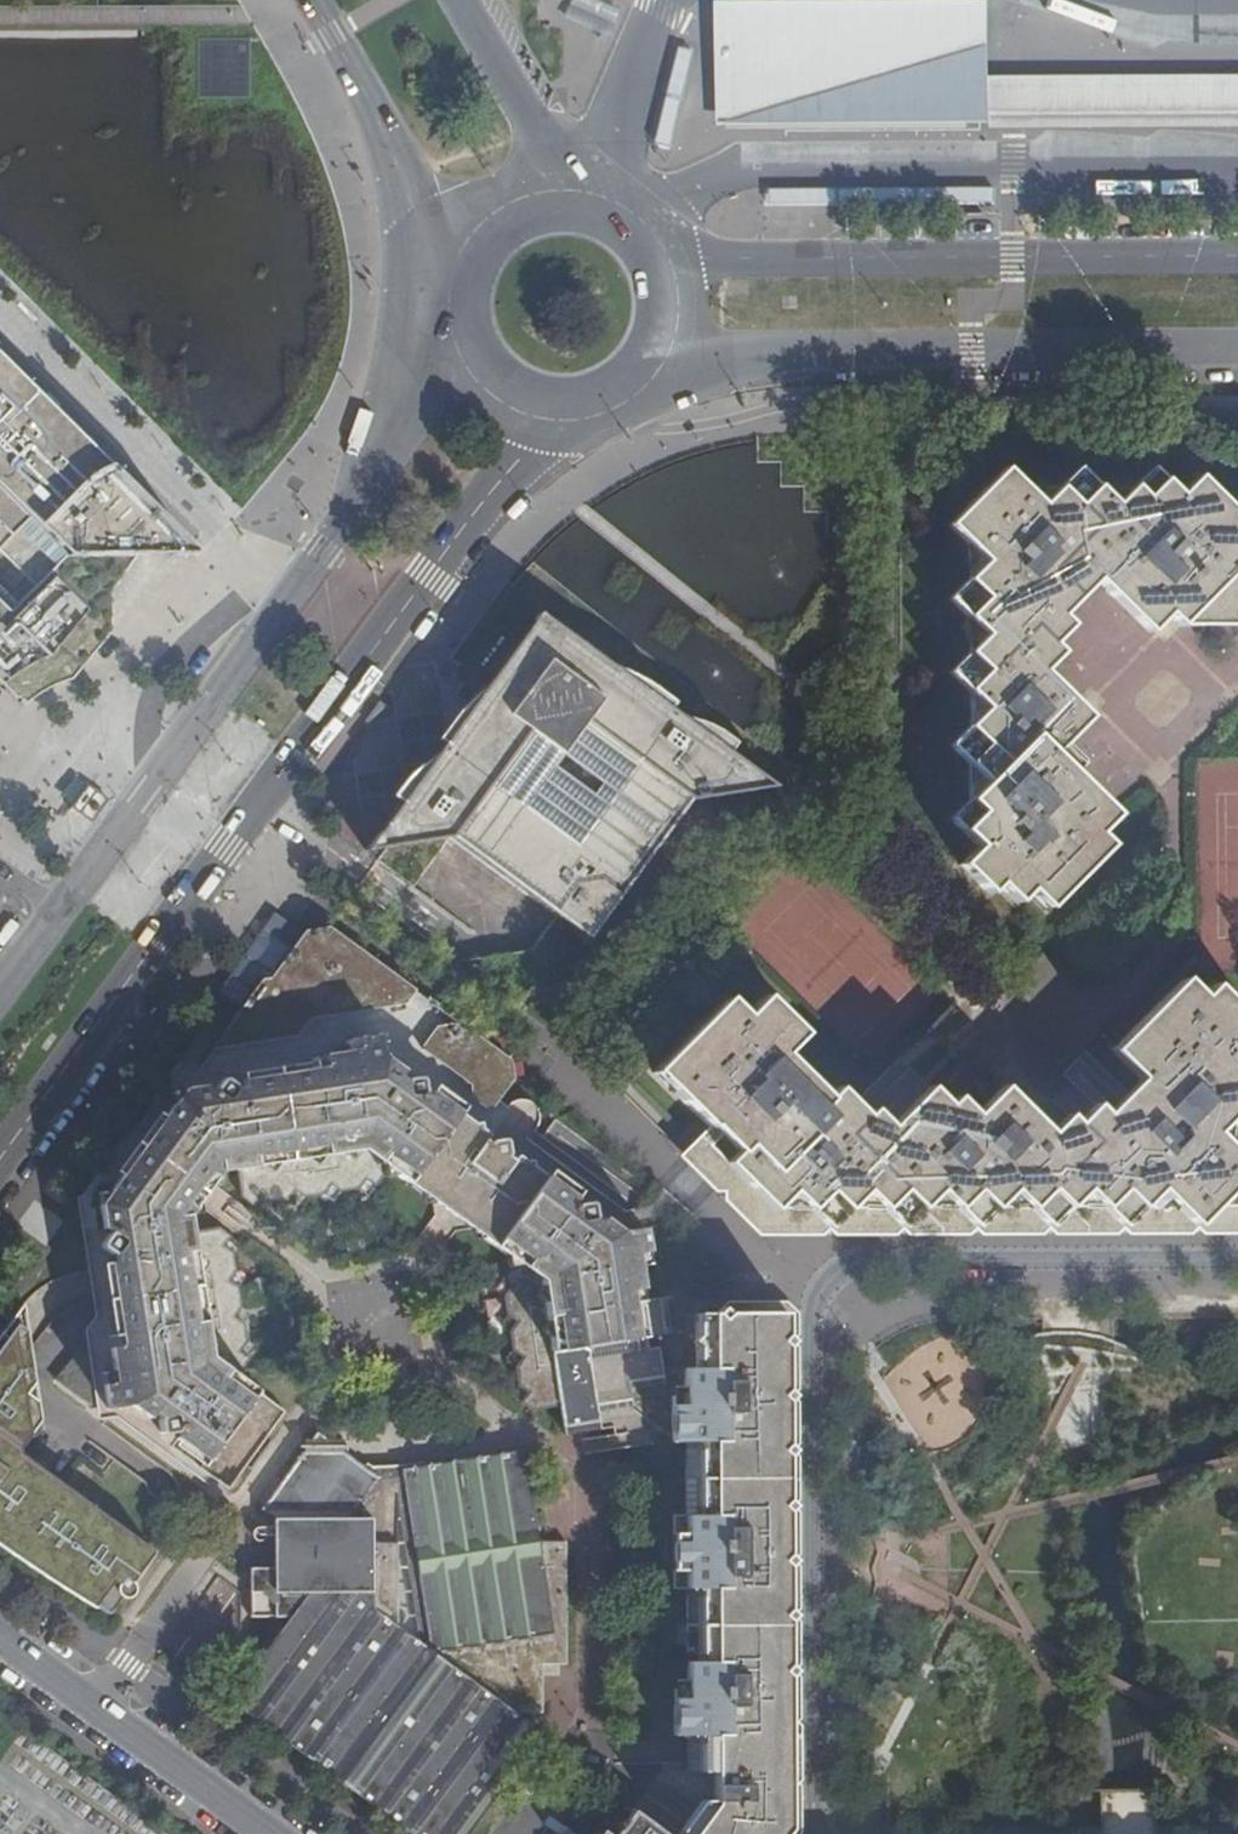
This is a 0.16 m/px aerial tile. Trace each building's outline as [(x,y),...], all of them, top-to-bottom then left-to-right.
[(973,12),(722,14),(723,112),(902,111),(955,111),(955,99),(954,56),(973,50),(973,12)] [(988,128),(1014,128),(1237,127),(1237,75),(998,76),(980,76),(981,117),(988,116),(988,128)] [(965,128),(965,115),(725,116),(725,129),(965,128)] [(12,697),(14,695),(18,697),(15,701),(19,704),(30,695),(40,690),(49,686),(59,683),(67,680),(68,667),(106,618),(105,592),(115,578),(119,579),(122,577),(125,574),(125,571),(124,567),(131,556),(141,557),(141,551),(167,551),(167,556),(195,556),(186,546),(175,545),(148,519),(150,515),(149,511),(146,508),(142,507),(138,508),(113,483),(113,478),(111,473),(107,470),(102,467),(97,467),(0,373),(0,686),(12,697)] [(1237,617),(1237,517),(1196,478),(1180,496),(1151,470),(1116,506),(1077,470),(1041,506),(1003,471),(950,525),(986,561),(950,599),(987,635),(951,673),(988,709),(952,746),(970,764),(971,799),(953,817),(979,847),(961,865),(989,892),(998,883),(1017,902),(1029,890),(1044,875),(1062,893),(1107,846),(1096,834),(1081,818),(1098,799),(1052,755),(1088,718),(1042,673),(1033,664),(1053,644),(1070,626),(1053,607),(1089,572),(1135,617),(1152,598),(1168,613),(1179,624),(1235,623),(1235,617),(1237,617)] [(1150,630),(1168,613),(1152,598),(1135,617),(1150,630)] [(448,838),(587,940),(662,840),(674,824),(690,802),(691,799),(775,787),(728,754),(733,743),(707,724),(695,721),(685,718),(669,710),(674,703),(636,677),(607,664),(539,612),(492,678),(464,703),(469,707),(439,748),(406,774),(390,797),(399,804),(366,850),(383,849),(375,860),(412,887),(448,838)] [(1061,653),(1053,644),(1033,664),(1042,673),(1061,653)] [(1114,816),(1098,799),(1081,818),(1096,834),(1114,816)] [(1048,908),(1062,893),(1044,875),(1029,890),(1048,908)] [(297,1034),(391,1021),(394,1043),(490,1111),(498,1101),(511,1080),(509,1059),(328,929),(304,931),(271,979),(262,979),(200,1065),(299,1049),(297,1034)] [(827,1231),(833,1231),(866,1196),(898,1230),(907,1230),(939,1196),(971,1229),(980,1229),(1013,1195),(1045,1229),(1053,1229),(1086,1193),(1118,1228),(1126,1228),(1160,1192),(1193,1228),(1201,1228),(1237,1187),(1237,1159),(1225,1146),(1232,1138),(1232,1118),(1237,1112),(1237,1087),(1232,1081),(1237,1075),(1237,1015),(1213,990),(1202,1002),(1184,983),(1114,1053),(1149,1089),(1114,1127),(1095,1109),(1060,1146),(1004,1090),(966,1128),(930,1092),(884,1139),(838,1092),(828,1102),(783,1058),(801,1039),(764,1003),(744,1023),(736,1031),(717,1012),(662,1067),(681,1086),(671,1095),(709,1133),(718,1124),(744,1151),(727,1168),(766,1208),(806,1207),(827,1231)] [(717,1012),(736,1031),(744,1023),(725,1004),(717,1012)] [(226,1488),(281,1411),(241,1381),(230,1382),(229,1373),(238,1370),(246,1359),(237,1352),(243,1345),(240,1323),(232,1316),(238,1307),(235,1287),(226,1280),(232,1272),(230,1252),(221,1246),(227,1236),(217,1229),(188,1232),(188,1215),(217,1171),(235,1171),(237,1196),(250,1206),(256,1197),(266,1203),(285,1200),(292,1190),(302,1197),(322,1195),(327,1186),(337,1191),(356,1189),(363,1181),(372,1187),(381,1175),(380,1165),(391,1164),(392,1175),(446,1214),(503,1254),(515,1253),(517,1265),(507,1267),(500,1279),(508,1285),(502,1295),(505,1314),(514,1320),(508,1330),(510,1350),(520,1357),(513,1366),(515,1385),(525,1391),(518,1401),(529,1408),(557,1406),(562,1434),(597,1428),(596,1410),(629,1405),(627,1388),(662,1382),(657,1348),(593,1355),(592,1345),(668,1332),(663,1299),(639,1300),(636,1267),(647,1266),(641,1229),(617,1233),(598,1221),(595,1225),(589,1222),(590,1219),(590,1207),(586,1204),(574,1206),(572,1208),(567,1206),(570,1200),(514,1157),(510,1162),(503,1159),(505,1156),(504,1143),(500,1141),(497,1140),(487,1141),(485,1144),(481,1142),(483,1135),(426,1093),(424,1098),(417,1094),(419,1091),(418,1080),(414,1077),(403,1079),(402,1082),(395,1079),(398,1072),(381,1059),(377,1036),(343,1041),(344,1054),(309,1057),(310,1070),(240,1079),(241,1088),(234,1088),(222,1079),(217,1080),(211,1092),(206,1094),(205,1087),(170,1092),(171,1105),(108,1190),(96,1193),(100,1228),(107,1228),(108,1234),(104,1234),(97,1244),(97,1249),(107,1256),(110,1256),(111,1263),(106,1264),(115,1336),(106,1338),(110,1372),(100,1373),(104,1408),(130,1406),(146,1418),(149,1413),(155,1416),(157,1433),(175,1432),(178,1434),(174,1439),(203,1460),(198,1467),(226,1488)] [(653,1076),(671,1095),(681,1086),(662,1067),(653,1076)] [(1237,1159),(1237,1112),(1232,1118),(1232,1138),(1225,1146),(1237,1159)] [(0,1333),(0,1534),(107,1611),(151,1551),(19,1457),(18,1449),(39,1419),(23,1300),(0,1333)] [(715,1315),(696,1315),(695,1368),(685,1368),(685,1442),(686,1514),(673,1515),(673,1586),(686,1588),(686,1733),(707,1733),(708,1769),(714,1770),(714,1803),(691,1833),(783,1833),(788,1828),(788,1799),(788,1788),(794,1779),(794,1724),(788,1719),(788,1708),(787,1677),(794,1672),(787,1664),(787,1622),(794,1616),(787,1611),(786,1566),(793,1560),(786,1555),(786,1549),(786,1512),(793,1506),(786,1500),(786,1456),(794,1450),(786,1444),(786,1409),(786,1402),(793,1395),(786,1390),(786,1347),(794,1341),(786,1334),(786,1313),(715,1315)] [(302,1441),(298,1441),(298,1447),(299,1454),(259,1510),(273,1520),(272,1528),(257,1528),(253,1530),(250,1534),(250,1539),(253,1543),(256,1546),(260,1547),(264,1546),(267,1543),(272,1543),(272,1573),(248,1573),(247,1621),(285,1622),(228,1702),(408,1833),(466,1833),(538,1735),(510,1713),(536,1712),(536,1663),(560,1663),(559,1541),(532,1541),(524,1449),(467,1459),(366,1476),(341,1457),(339,1449),(338,1444),(322,1443),(313,1436),(308,1441),(302,1441)] [(464,1445),(339,1449),(341,1457),(366,1476),(467,1459),(464,1445)] [(1102,1833),(1152,1833),(1151,1793),(1101,1793),(1102,1833)] [(632,1809),(615,1833),(666,1833),(632,1809)]
